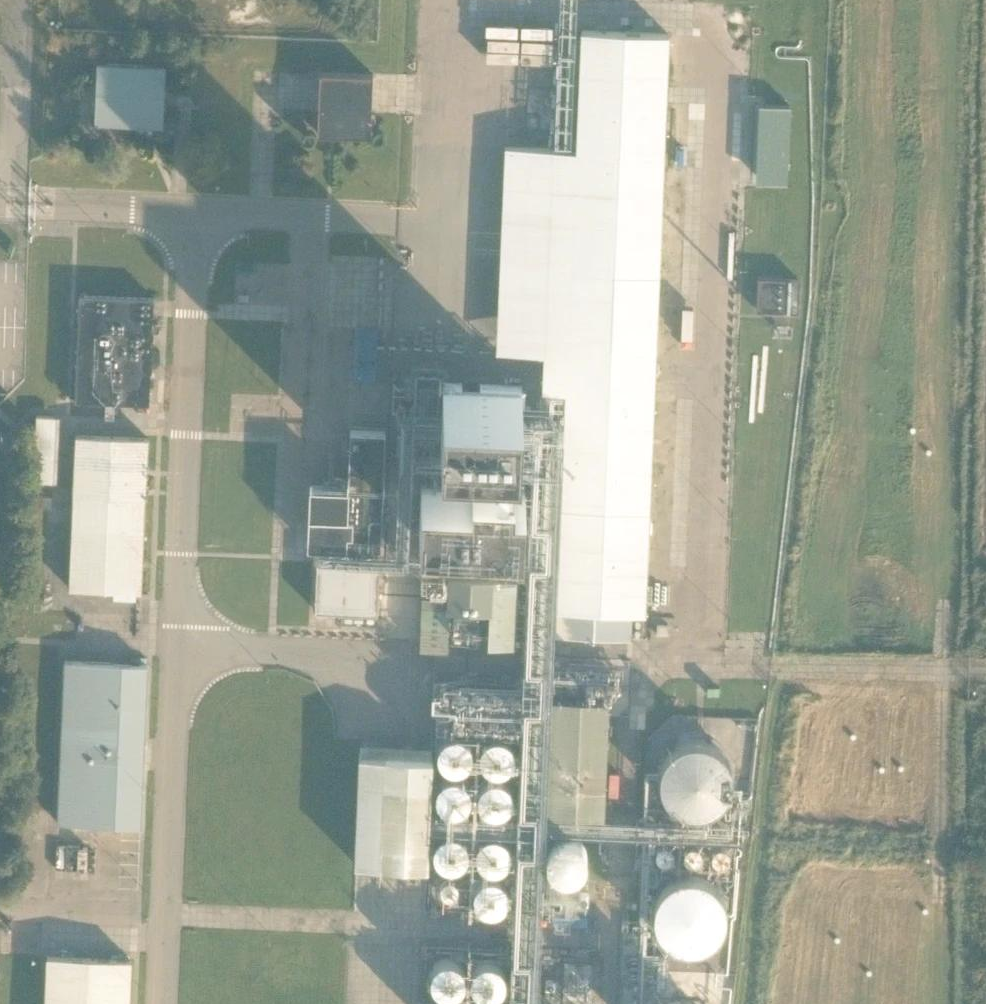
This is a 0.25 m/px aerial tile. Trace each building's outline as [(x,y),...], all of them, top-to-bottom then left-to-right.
[(631,610),(645,610),(669,33),(584,29),(579,149),(506,146),(498,351),(547,353),(545,390),(566,391),(556,634),(630,637),(631,610)] [(95,122),(163,125),(166,65),(98,62),(95,122)] [(374,73),(321,71),(318,131),(371,133),(374,73)] [(791,105),(759,104),(756,181),(788,182),(791,105)] [(800,278),(758,276),(756,310),(798,312),(800,278)] [(76,399),(150,402),(154,297),(81,294),(76,399)] [(442,434),(519,438),(522,386),(445,382),(442,434)] [(60,415),(36,415),(34,481),(57,481),(60,415)] [(386,430),(351,428),(349,484),(311,482),(308,543),(381,546),(386,430)] [(69,587),(141,591),(149,438),(76,435),(69,587)] [(420,525),(523,530),(525,486),(513,486),(514,474),(474,472),(473,484),(422,481),(420,525)] [(52,506),(52,495),(42,495),(42,506),(52,506)] [(316,609),(378,612),(380,564),(318,561),(316,609)] [(489,638),(516,638),(518,571),(423,568),(422,583),(443,584),(442,595),(422,594),(420,647),(448,648),(450,603),(490,604),(489,638)] [(149,664),(65,660),(58,822),(142,825),(149,664)] [(609,700),(552,697),(548,814),(605,816),(609,700)] [(671,737),(674,804),(732,801),(728,734),(671,737)] [(355,861),(426,865),(433,746),(361,742),(355,861)] [(588,873),(595,835),(565,830),(559,868),(588,873)] [(654,893),(683,951),(742,922),(713,864),(654,893)] [(132,958),(47,955),(45,1003),(130,1003),(132,958)] [(711,995),(661,1003),(713,1003),(711,995)]
